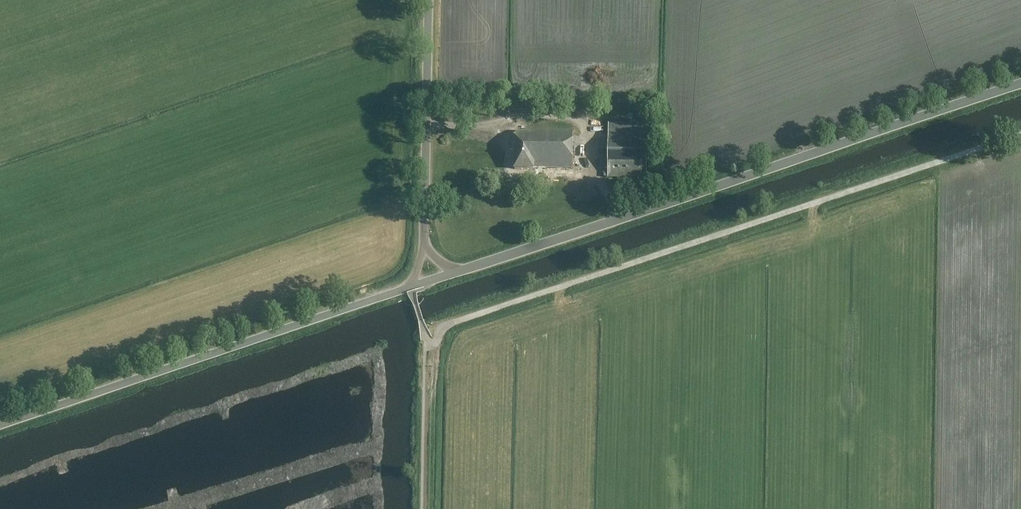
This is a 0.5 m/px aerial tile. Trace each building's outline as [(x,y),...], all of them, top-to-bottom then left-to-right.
[(609,179),(646,179),(646,127),(609,127),(609,179)] [(571,168),(572,130),(525,129),(525,132),(515,132),(514,169),(533,169),(533,167),(571,168)]
